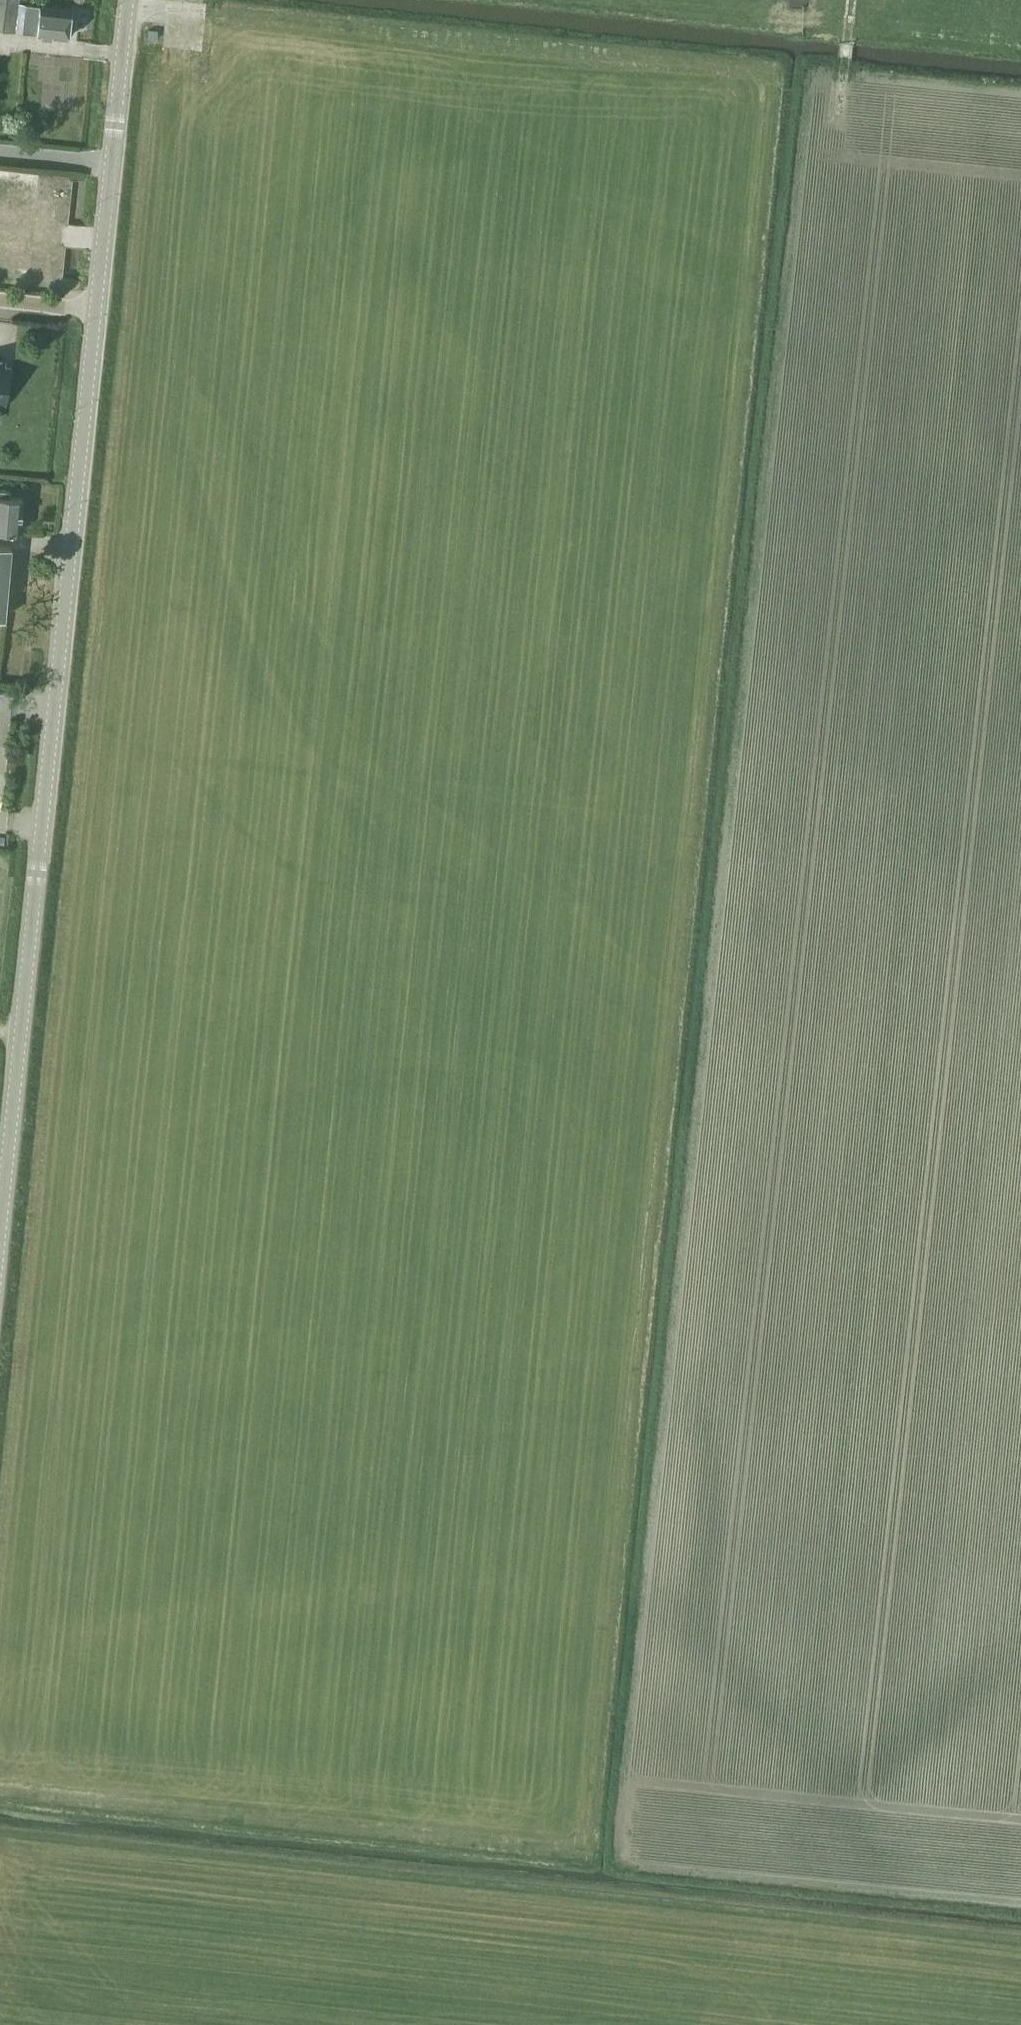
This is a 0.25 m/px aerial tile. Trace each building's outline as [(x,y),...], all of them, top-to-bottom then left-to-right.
[(67,37),(71,9),(17,2),(17,0),(0,0),(0,29),(67,37)] [(6,257),(7,252),(14,253),(17,219),(23,220),(24,203),(5,202),(7,186),(11,186),(13,168),(0,166),(0,257),(6,257)] [(5,401),(8,368),(2,368),(2,361),(0,361),(0,400),(5,401)] [(9,490),(0,489),(0,530),(19,532),(22,497),(9,496),(9,490)] [(4,618),(10,546),(0,545),(0,617),(4,618)]
